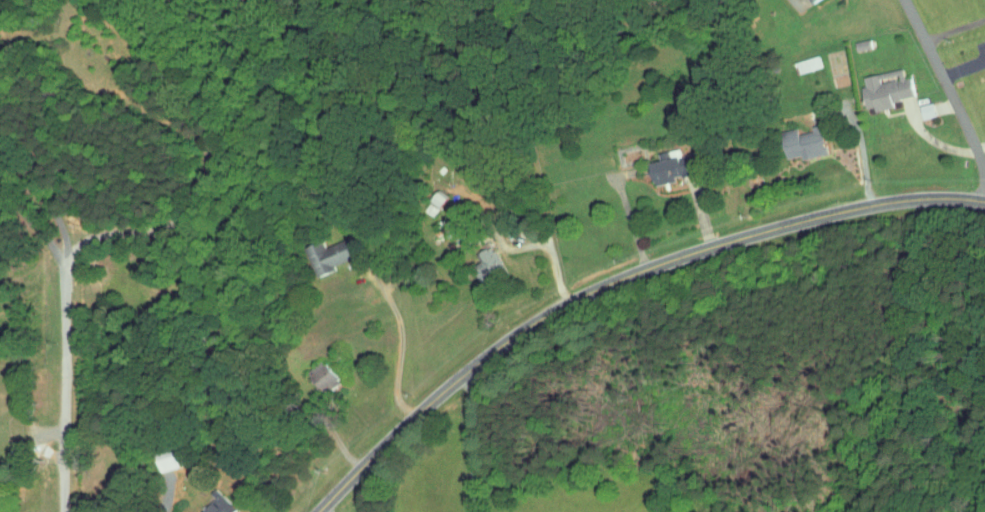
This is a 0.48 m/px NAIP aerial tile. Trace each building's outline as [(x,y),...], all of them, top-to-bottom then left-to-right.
[(814,62),(810,49),(787,57),(791,69),(814,62)] [(854,71),(860,106),(887,101),(886,95),(908,91),(905,72),(896,74),(895,64),(854,71)] [(795,154),(822,147),(814,119),(802,122),(804,125),(792,129),(790,122),(774,127),(782,153),(794,150),(795,154)] [(647,179),(687,170),(682,149),(672,151),(671,144),(656,147),(657,155),(643,158),(647,179)] [(324,261),(347,251),(340,233),(316,242),(314,237),(299,243),(311,272),(326,266),(324,261)] [(495,262),(486,243),(468,251),(476,270),(495,262)] [(322,387),(335,375),(314,354),(302,366),(322,387)] [(214,487),(192,506),(197,511),(221,511),(229,504),(214,487)]
